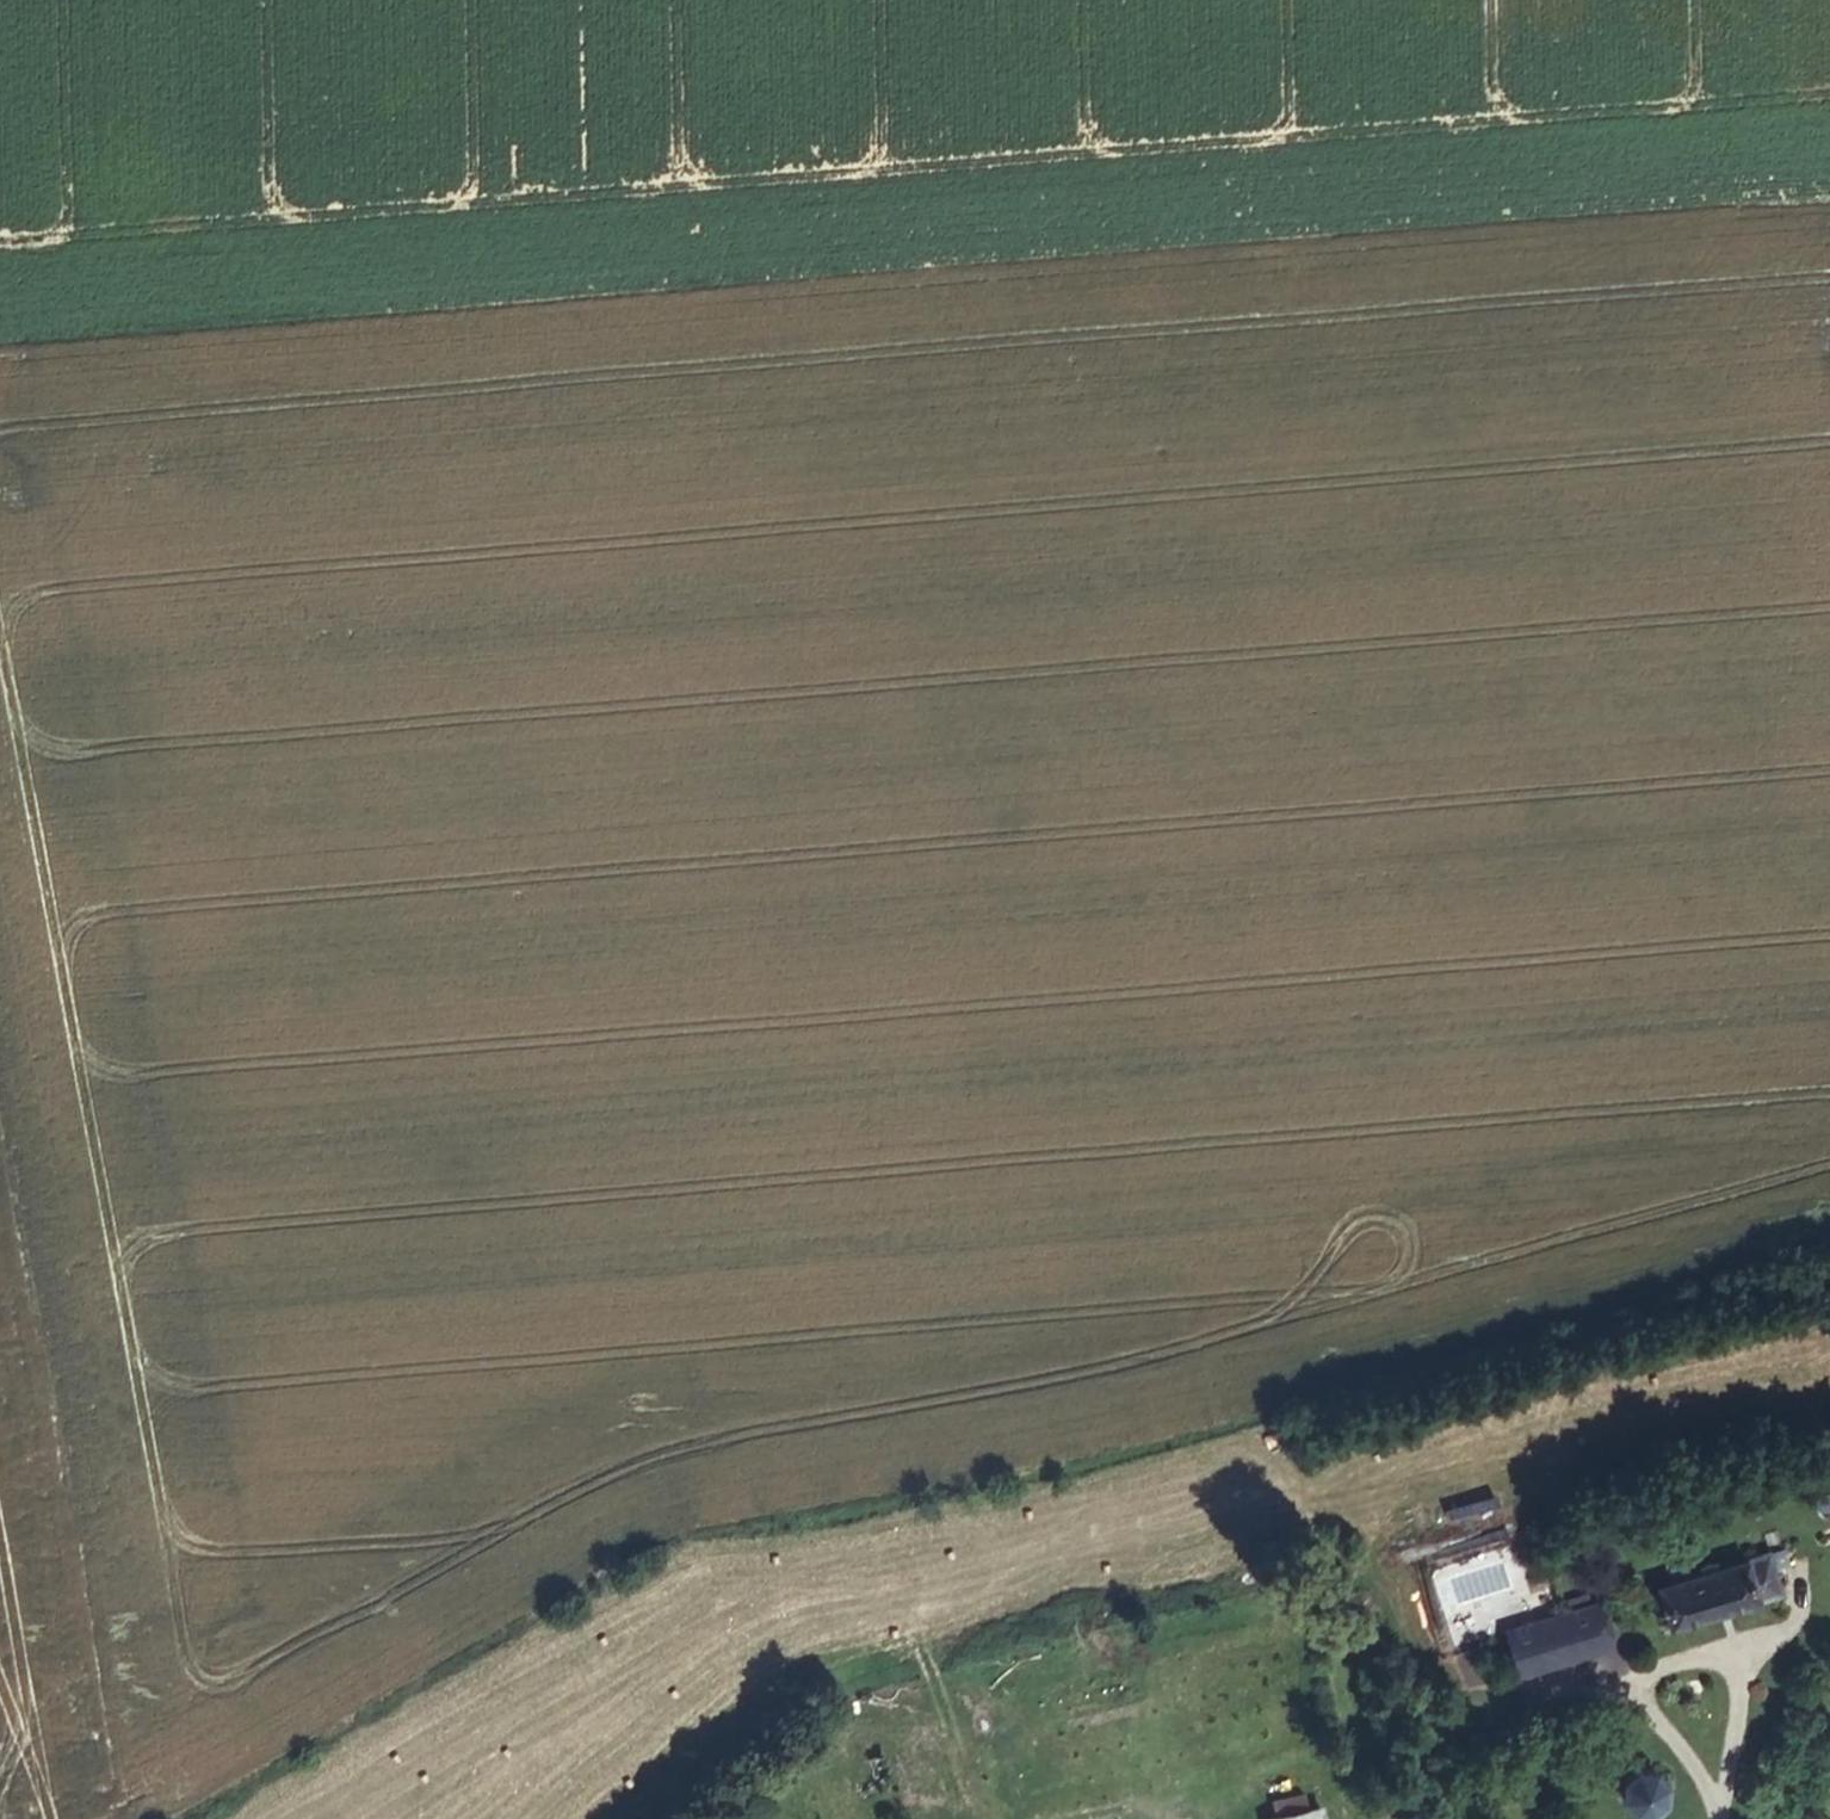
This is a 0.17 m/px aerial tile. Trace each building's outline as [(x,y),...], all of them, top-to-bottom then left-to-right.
[(1793,1576),(1789,1557),(1657,1590),(1668,1636),(1783,1608),(1779,1580),(1793,1576)] [(1614,1646),(1603,1602),(1365,1664),(1376,1710),(1489,1678),(1614,1646)] [(1664,1768),(1640,1768),(1626,1778),(1624,1805),(1636,1818),(1662,1818),(1678,1802),(1678,1783),(1664,1768)] [(1326,1809),(1280,1818),(1329,1818),(1326,1809)]
